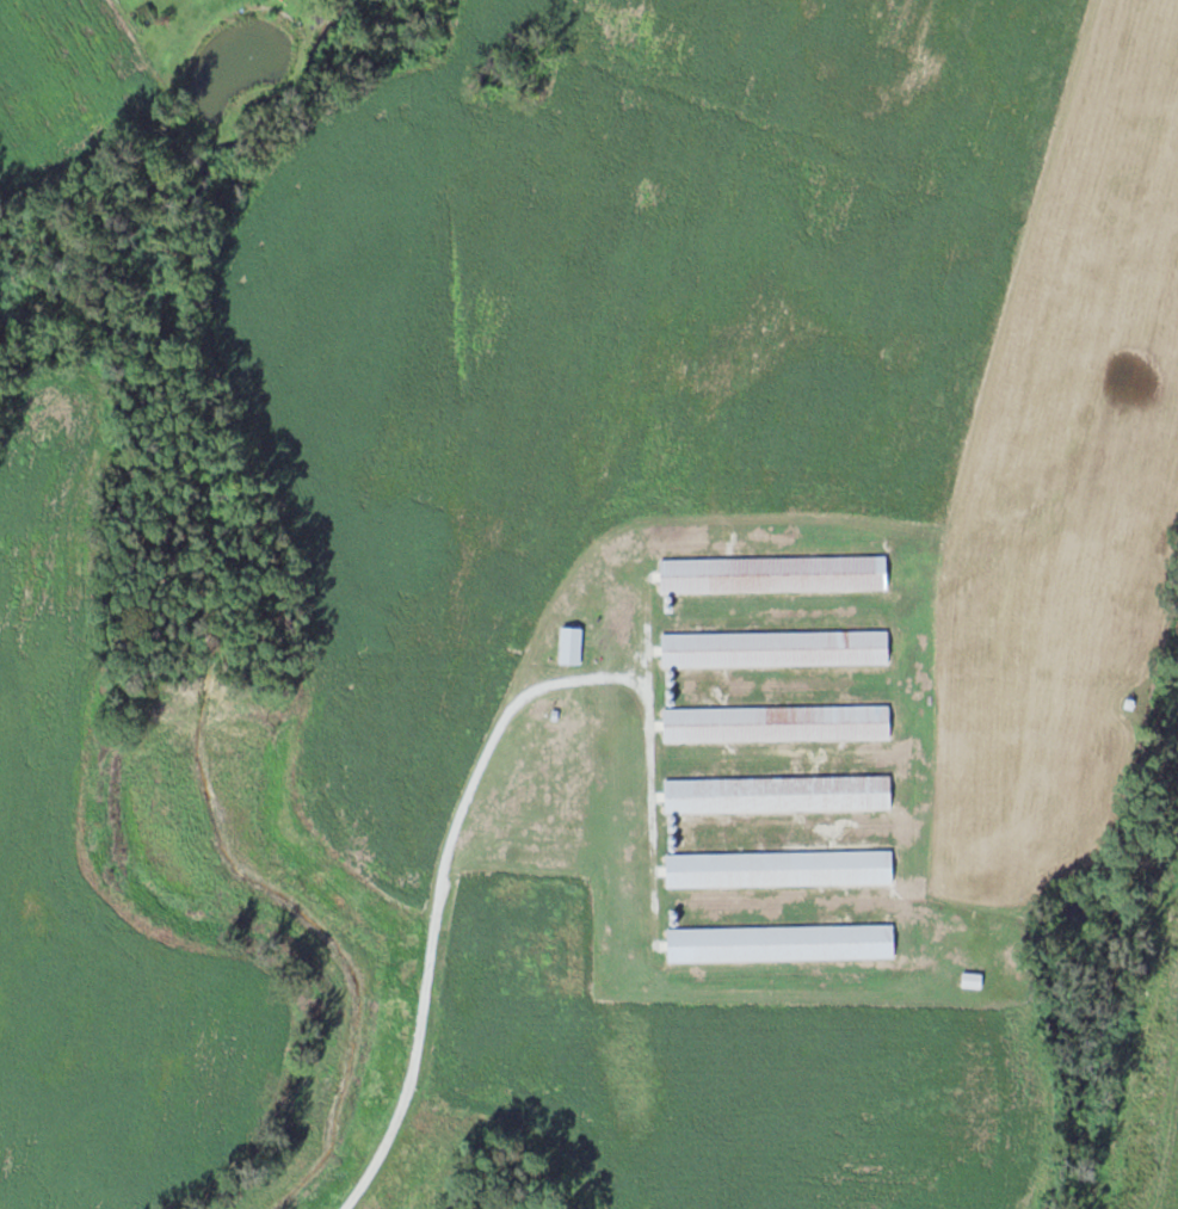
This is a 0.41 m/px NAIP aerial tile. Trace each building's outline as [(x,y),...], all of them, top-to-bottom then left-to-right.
[(663,558),(664,591),(891,589),(891,557),(663,558)] [(584,663),(584,627),(562,627),(562,663),(584,663)] [(664,632),(664,665),(892,663),(892,631),(664,632)] [(667,707),(667,740),(893,738),(893,705),(667,707)] [(668,811),(895,808),(895,775),(667,778),(668,811)] [(669,852),(669,885),(896,883),(896,850),(669,852)] [(898,957),(897,924),(671,927),(671,960),(898,957)]
